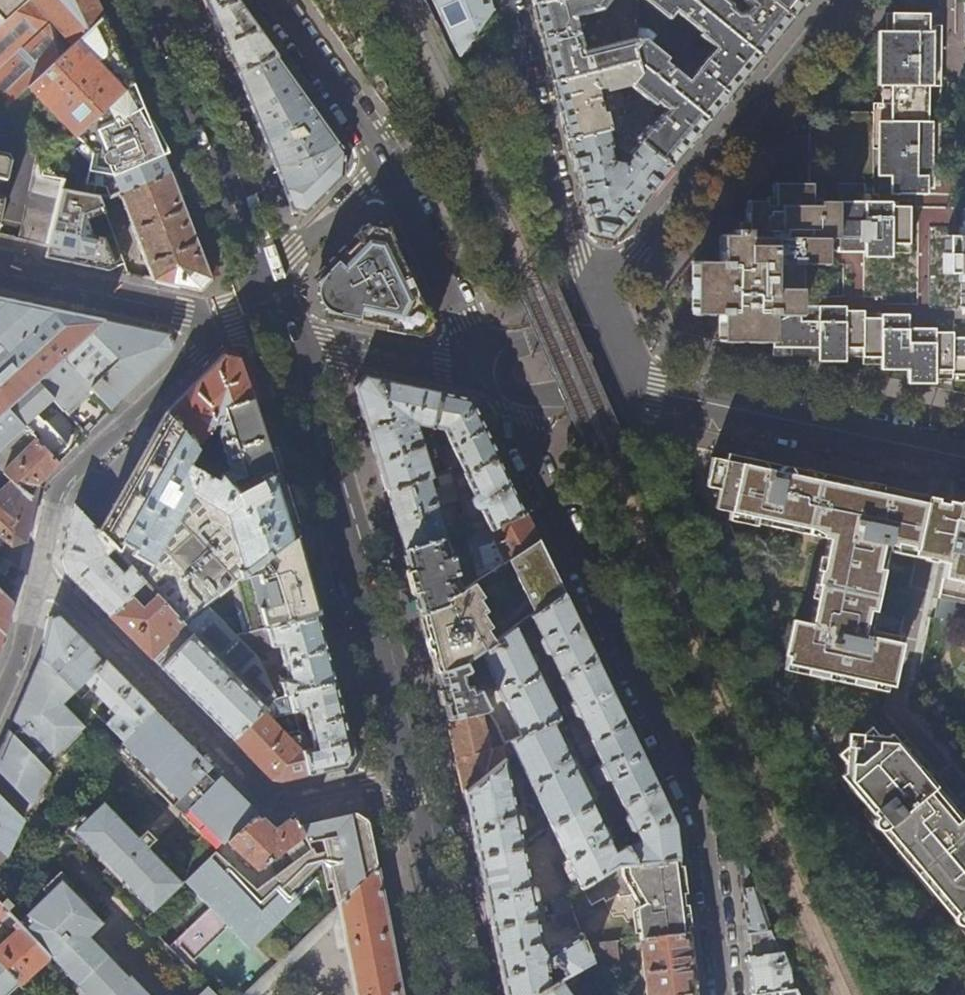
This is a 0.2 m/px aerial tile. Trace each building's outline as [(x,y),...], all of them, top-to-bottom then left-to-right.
[(3,21),(0,24),(0,103),(5,108),(26,87),(103,16),(95,0),(26,0),(3,21)] [(26,0),(0,0),(0,18),(3,21),(26,0)] [(236,74),(276,56),(236,0),(204,0),(223,44),(236,74)] [(315,9),(383,102),(394,97),(348,0),(309,0),(315,9)] [(460,55),(492,11),(490,0),(433,0),(460,55)] [(608,0),(554,0),(532,5),(540,35),(552,83),(634,62),(631,48),(636,43),(638,26),(631,24),(620,27),(623,38),(584,47),(580,31),(587,29),(583,12),(602,7),(608,0)] [(690,0),(645,0),(667,18),(674,10),(699,30),(697,34),(712,47),(699,63),(695,60),(691,65),(695,68),(689,76),(686,70),(680,67),(677,71),(664,61),(667,56),(650,42),(656,33),(650,28),(638,26),(636,43),(631,48),(634,62),(708,121),(735,88),(759,57),(690,0)] [(759,57),(774,40),(791,18),(769,0),(743,0),(743,1),(748,5),(743,11),(735,11),(731,7),(731,4),(726,0),(690,0),(759,57)] [(791,18),(806,0),(769,0),(791,18)] [(952,338),(952,334),(934,333),(934,329),(907,329),(907,310),(880,310),(880,315),(863,315),(862,308),(844,308),(844,304),(800,304),(800,263),(827,263),(827,248),(835,248),(835,253),(890,252),(889,244),(908,244),(909,194),(928,194),(928,189),(934,189),(934,175),(955,175),(955,113),(930,113),(930,86),(933,86),(934,34),(928,34),(928,15),(891,14),(890,33),(881,33),(881,86),(890,86),(890,112),(811,112),(808,116),(808,181),(773,181),(772,203),(746,203),(746,228),(733,228),(733,234),(720,234),(719,261),(692,262),(692,315),(719,315),(720,333),(720,342),(773,341),(773,346),(844,347),(844,352),(862,352),(862,360),(880,360),(880,356),(907,356),(907,370),(933,370),(933,375),(964,375),(964,338),(952,338)] [(117,48),(103,16),(26,87),(73,138),(76,135),(131,83),(117,48)] [(276,56),(236,74),(251,109),(275,169),(291,211),(306,214),(343,177),(345,152),(276,56)] [(628,87),(638,75),(634,62),(552,83),(559,110),(567,141),(609,130),(617,132),(620,118),(612,119),(611,100),(603,102),(602,99),(599,100),(597,90),(606,88),(607,92),(628,87)] [(708,121),(634,62),(638,75),(628,87),(651,106),(654,103),(662,109),(657,117),(645,108),(631,126),(620,118),(617,132),(630,135),(670,168),(689,144),(708,121)] [(152,126),(142,111),(137,96),(131,83),(76,135),(92,154),(89,172),(98,174),(94,196),(97,197),(110,199),(119,195),(169,174),(161,156),(166,154),(158,135),(152,126)] [(670,168),(630,135),(617,132),(609,130),(567,141),(590,231),(615,237),(646,199),(670,168)] [(64,181),(58,180),(46,164),(52,158),(40,144),(19,239),(48,245),(62,189),(64,181)] [(4,181),(9,158),(7,154),(0,153),(0,180),(4,181)] [(190,227),(169,174),(119,195),(152,280),(201,291),(210,280),(190,227)] [(94,196),(62,189),(48,245),(45,258),(77,264),(129,275),(97,197),(94,196)] [(405,263),(388,228),(385,230),(368,227),(368,225),(367,225),(345,245),(332,256),(315,274),(325,282),(323,289),(323,294),(325,301),(330,306),(333,308),(331,319),(351,323),(407,335),(420,338),(420,334),(428,324),(433,322),(419,292),(405,263)] [(944,237),(943,275),(964,275),(964,282),(961,282),(961,311),(964,311),(964,237),(944,237)] [(102,320),(69,313),(22,303),(0,298),(0,414),(7,408),(36,381),(61,358),(102,320)] [(124,325),(102,320),(61,358),(90,388),(101,377),(122,400),(137,384),(172,349),(168,335),(124,325)] [(252,400),(239,361),(238,358),(223,354),(205,372),(180,398),(166,412),(197,446),(212,430),(214,422),(219,423),(218,433),(229,470),(221,474),(236,491),(275,471),(254,408),(252,400)] [(90,388),(61,358),(36,381),(52,399),(63,411),(83,391),(88,395),(92,391),(90,388)] [(259,398),(246,359),(239,361),(252,400),(259,398)] [(431,429),(439,393),(402,385),(364,376),(354,388),(371,445),(386,491),(425,479),(430,478),(413,426),(431,429)] [(29,420),(52,399),(36,381),(7,408),(54,458),(64,448),(41,423),(29,420)] [(469,399),(439,393),(431,429),(447,472),(452,471),(454,478),(497,458),(482,427),(469,399)] [(54,458),(7,408),(0,414),(0,476),(3,473),(10,480),(0,489),(0,536),(12,546),(25,543),(35,497),(38,485),(47,476),(59,463),(54,458)] [(206,457),(197,446),(166,412),(165,413),(127,481),(99,532),(113,548),(130,566),(143,582),(156,595),(182,624),(205,607),(294,536),(281,490),(275,471),(236,491),(221,474),(212,463),(206,457)] [(206,457),(212,463),(216,459),(211,453),(206,457)] [(914,551),(926,496),(866,483),(818,473),(757,460),(722,453),(721,458),(710,456),(706,473),(712,488),(716,489),(714,496),(720,510),(727,511),(725,520),(753,526),(754,523),(825,539),(821,556),(818,555),(809,596),(812,597),(807,622),(792,619),(783,664),(886,685),(895,641),(866,635),(885,545),(914,551)] [(510,483),(497,458),(454,478),(455,482),(456,488),(465,484),(470,495),(468,497),(468,499),(468,504),(472,508),(474,508),(477,508),(482,518),(466,526),(467,529),(464,530),(477,578),(507,558),(536,539),(510,483)] [(459,499),(456,488),(455,482),(429,491),(425,479),(386,491),(394,521),(403,551),(443,537),(434,508),(459,499)] [(934,497),(926,496),(914,551),(915,557),(928,560),(943,563),(957,502),(941,499),(934,497)] [(957,502),(943,563),(935,599),(964,604),(964,504),(957,502)] [(105,555),(113,548),(99,532),(74,505),(65,544),(61,560),(67,574),(84,592),(108,616),(131,594),(143,582),(130,566),(122,573),(105,555)] [(225,627),(245,612),(251,634),(317,616),(310,591),(294,536),(205,607),(213,614),(225,627)] [(448,554),(443,537),(403,551),(411,582),(420,614),(445,604),(444,599),(460,589),(454,580),(453,573),(455,573),(450,554),(448,554)] [(548,562),(536,539),(507,558),(533,614),(563,593),(548,562)] [(486,628),(478,614),(482,612),(474,598),(477,596),(469,583),(460,589),(444,599),(445,604),(420,614),(428,644),(436,674),(466,663),(480,653),(492,644),(482,630),(486,628)] [(4,634),(8,617),(11,603),(0,591),(0,630),(4,634)] [(578,625),(563,593),(533,614),(529,617),(540,638),(539,639),(537,643),(543,655),(546,656),(548,655),(559,678),(595,660),(578,625)] [(143,607),(131,594),(108,616),(131,639),(162,669),(213,614),(205,607),(182,624),(156,595),(143,607)] [(252,654),(237,638),(225,627),(213,614),(162,669),(196,703),(232,740),(273,698),(261,668),(256,658),(252,654)] [(45,636),(40,656),(49,665),(56,657),(64,664),(56,672),(76,691),(83,698),(93,688),(85,679),(104,660),(80,637),(58,615),(49,617),(45,636)] [(326,650),(317,616),(251,634),(237,638),(252,654),(279,646),(286,678),(276,680),(269,664),(261,668),(273,698),(289,695),(335,684),(326,650)] [(492,644),(480,653),(495,686),(496,688),(495,688),(495,692),(499,702),(504,702),(520,737),(550,722),(556,719),(514,628),(492,644)] [(85,728),(63,705),(76,691),(56,672),(49,665),(40,656),(16,711),(59,754),(85,728)] [(93,688),(83,698),(95,711),(104,701),(116,713),(107,723),(124,739),(153,709),(128,684),(104,660),(85,679),(93,688)] [(610,690),(595,660),(559,678),(570,701),(568,702),(567,706),(573,718),(576,718),(578,718),(579,720),(567,726),(577,747),(626,723),(610,690)] [(488,709),(466,663),(436,674),(441,696),(447,718),(481,712),(488,709)] [(344,719),(335,684),(289,695),(293,712),(304,710),(313,748),(302,751),(308,775),(344,767),(352,754),(344,719)] [(293,712),(289,695),(273,698),(232,740),(249,756),(272,779),(280,781),(308,775),(302,751),(293,712)] [(212,767),(153,709),(124,739),(145,761),(137,769),(218,850),(219,848),(230,838),(256,811),(249,804),(212,767)] [(494,723),(488,709),(481,712),(447,718),(457,757),(466,796),(503,761),(509,755),(505,746),(493,749),(485,725),(494,723)] [(16,711),(13,720),(16,724),(10,731),(8,730),(2,744),(0,749),(0,774),(31,805),(49,770),(45,765),(55,755),(57,757),(59,754),(16,711)] [(567,757),(550,722),(520,737),(509,742),(550,826),(590,806),(574,771),(576,771),(576,769),(571,757),(568,756),(567,757)] [(641,756),(626,723),(577,747),(583,759),(595,753),(601,765),(598,766),(598,769),(604,781),(606,781),(608,780),(620,805),(657,788),(641,756)] [(873,817),(871,821),(871,822),(872,825),(874,828),(878,829),(880,829),(882,828),(953,911),(951,916),(952,921),(954,923),(958,924),(960,924),(962,923),(964,926),(964,827),(953,813),(949,809),(955,803),(936,781),(930,786),(923,777),(913,766),(919,761),(901,740),(895,744),(886,735),(880,740),(869,728),(836,755),(842,763),(842,774),(839,777),(873,817)] [(514,816),(503,761),(466,796),(471,826),(476,855),(521,848),(517,831),(519,830),(521,828),(518,817),(516,815),(514,816)] [(670,815),(657,788),(620,805),(625,816),(623,817),(622,819),(628,832),(631,833),(633,832),(637,841),(625,847),(634,865),(679,859),(674,823),(670,815)] [(7,855),(23,820),(0,797),(0,862),(7,855)] [(184,883),(149,847),(150,846),(139,835),(138,837),(103,802),(74,831),(93,850),(95,848),(135,889),(133,891),(154,912),(184,883)] [(601,828),(590,806),(550,826),(581,889),(614,868),(634,865),(625,847),(613,852),(609,843),(610,842),(611,840),(605,827),(601,828)] [(304,837),(300,826),(294,814),(274,829),(270,826),(256,811),(230,838),(261,869),(304,837)] [(337,908),(378,869),(377,866),(373,845),(368,825),(356,816),(312,824),(300,826),(304,837),(311,850),(318,865),(329,864),(337,908)] [(157,840),(146,829),(139,835),(150,846),(157,840)] [(297,900),(290,893),(318,865),(311,850),(259,890),(219,848),(218,850),(186,881),(211,907),(170,948),(189,967),(213,943),(208,938),(224,922),(226,922),(250,947),(297,900)] [(529,887),(521,848),(476,855),(483,890),(490,927),(535,919),(547,917),(545,903),(536,902),(533,889),(529,887)] [(751,953),(789,949),(778,929),(770,932),(757,892),(760,891),(745,857),(739,858),(749,941),(751,953)] [(685,915),(679,859),(634,865),(614,868),(581,889),(579,890),(590,907),(602,901),(604,904),(617,897),(618,899),(629,896),(632,895),(638,906),(635,908),(639,939),(688,933),(685,915)] [(399,978),(385,905),(378,869),(337,908),(246,994),(264,994),(332,930),(336,947),(346,947),(356,994),(402,994),(399,978)] [(87,938),(101,925),(62,883),(19,922),(6,908),(9,906),(2,899),(0,900),(0,905),(6,911),(21,927),(49,957),(78,986),(107,958),(87,938)] [(555,928),(576,924),(572,913),(553,916),(555,928)] [(535,919),(490,927),(498,967),(504,994),(534,994),(549,986),(546,969),(557,966),(565,977),(590,962),(584,946),(580,934),(547,953),(540,942),(535,919)] [(0,946),(0,964),(18,984),(49,957),(21,927),(0,946)] [(695,994),(688,933),(639,939),(646,994),(696,994),(695,994)] [(616,942),(584,946),(590,962),(591,968),(618,965),(616,942)] [(217,943),(202,961),(229,984),(244,965),(217,943)] [(789,949),(751,953),(748,954),(750,975),(752,993),(797,986),(804,985),(789,949)] [(107,958),(78,986),(86,994),(143,994),(107,958)] [(0,964),(0,994),(6,994),(18,984),(0,964)] [(549,986),(534,994),(568,994),(558,981),(549,986)] [(752,993),(752,994),(801,994),(797,986),(752,993)]
